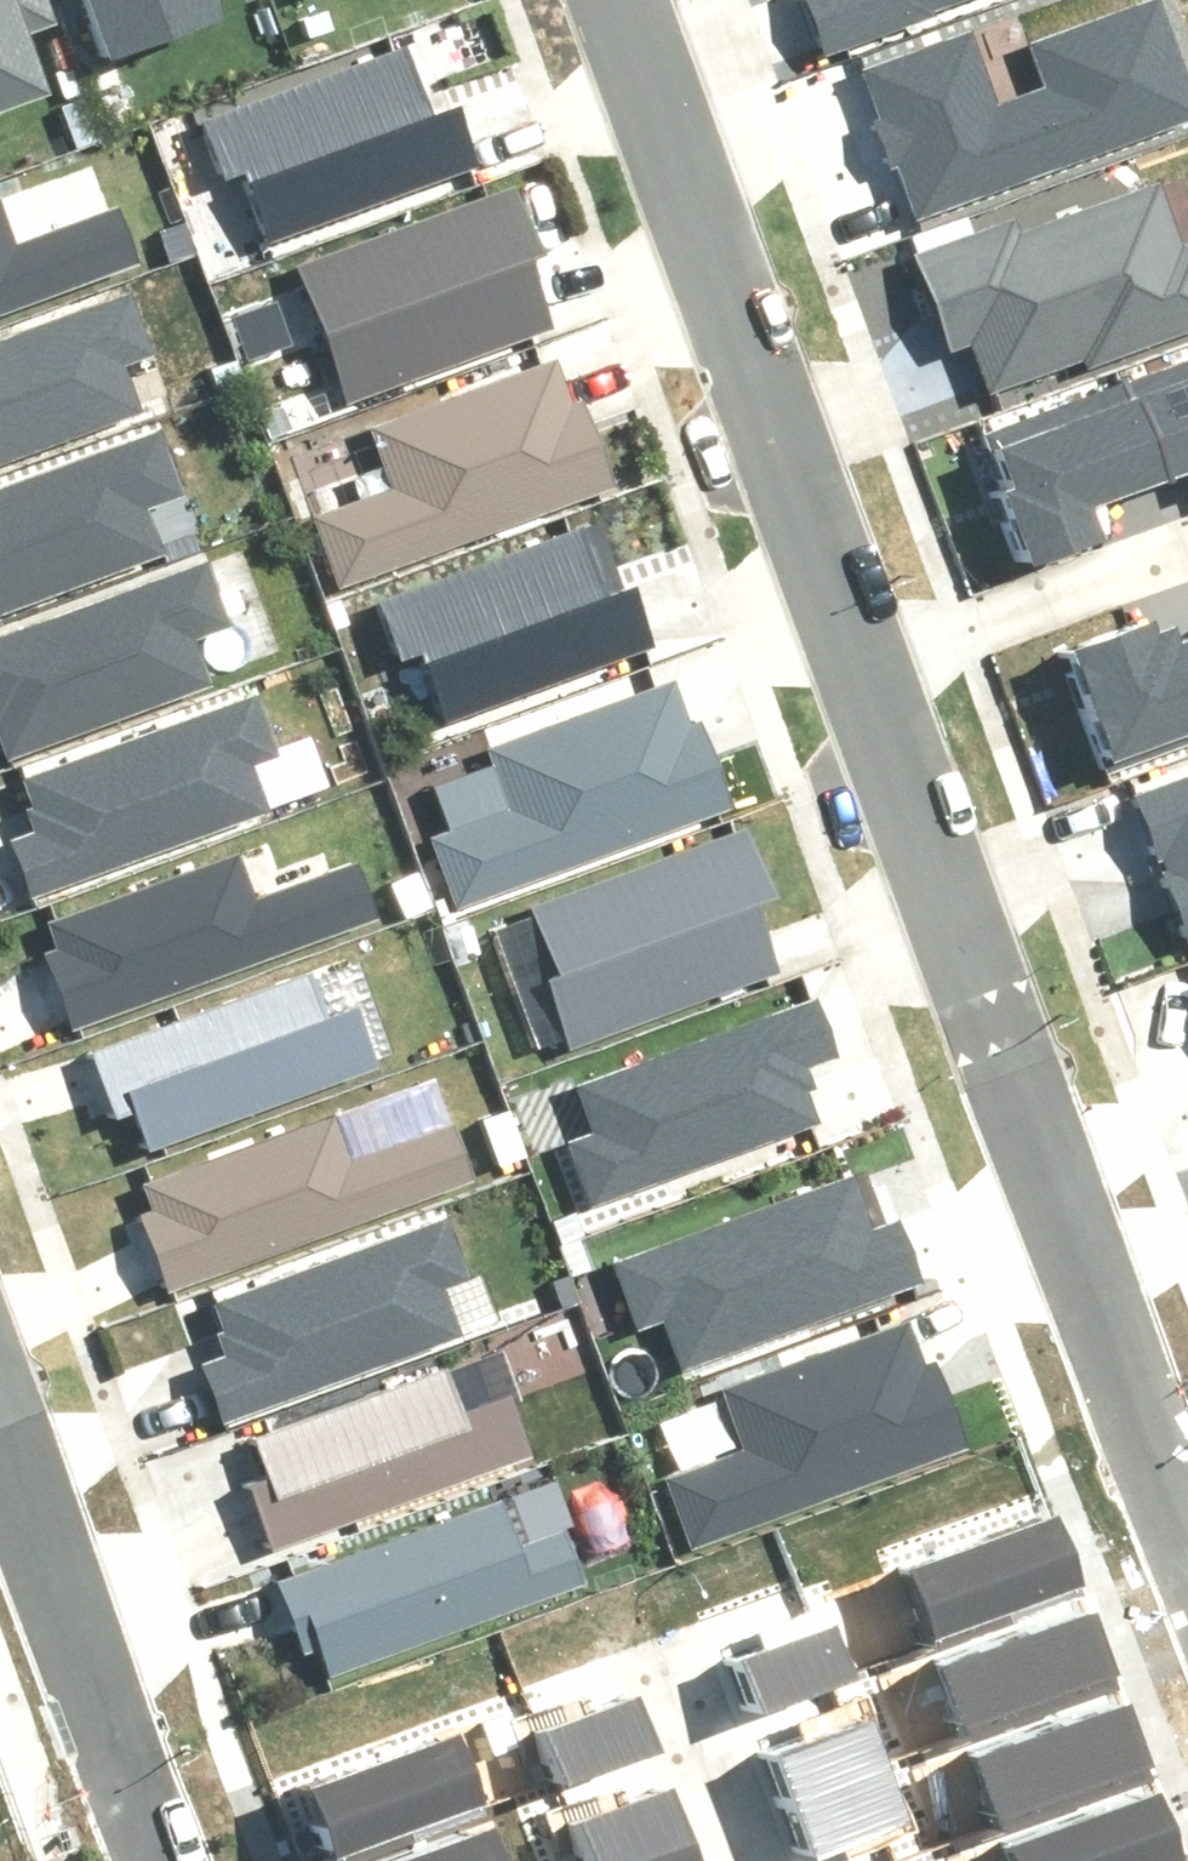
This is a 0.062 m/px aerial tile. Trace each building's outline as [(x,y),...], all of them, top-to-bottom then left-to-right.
[(37,86),(16,25),(51,13),(46,0),(0,0),(0,99),(37,86)] [(97,49),(224,4),(222,0),(80,0),(97,49)] [(812,44),(923,5),(921,0),(796,0),(812,44)] [(912,214),(1187,113),(1187,84),(1157,0),(1107,0),(1021,32),(1037,76),(989,94),(961,18),(854,57),(912,214)] [(197,107),(220,171),(244,163),(265,223),(465,153),(445,96),(422,105),(398,37),(197,107)] [(291,251),(341,390),(544,318),(519,249),(533,244),(508,174),(291,251)] [(943,339),(961,333),(980,386),(1187,314),(1187,237),(1170,243),(1147,179),(1015,225),(1007,204),(907,238),(943,339)] [(132,250),(112,196),(8,234),(0,212),(0,298),(132,250)] [(0,332),(0,449),(124,401),(109,361),(146,347),(122,285),(0,332)] [(304,506),(327,575),(604,482),(575,395),(561,400),(544,348),(353,413),(376,482),(304,506)] [(1113,380),(1145,468),(1187,453),(1187,354),(1113,380)] [(982,481),(1008,555),(1083,529),(1070,495),(1145,468),(1113,380),(976,429),(993,477),(982,481)] [(156,542),(138,490),(167,480),(148,426),(0,478),(0,597),(156,542)] [(368,593),(391,657),(415,649),(436,709),(636,639),(616,583),(592,591),(568,523),(368,593)] [(202,672),(183,621),(213,610),(194,557),(0,625),(0,743),(202,672)] [(1041,635),(1067,710),(1079,706),(1096,753),(1187,720),(1187,621),(1127,643),(1115,609),(1041,635)] [(426,823),(450,893),(727,799),(697,712),(684,717),(666,666),(475,730),(499,799),(426,823)] [(253,678),(7,773),(17,799),(1,805),(30,880),(255,793),(239,754),(277,739),(253,678)] [(1179,926),(1187,922),(1187,764),(1128,786),(1179,926)] [(518,900),(568,1039),(771,966),(747,898),(760,893),(735,823),(518,900)] [(39,941),(67,1018),(368,907),(349,854),(245,892),(227,845),(40,913),(49,938),(39,941)] [(131,1115),(141,1142),(371,1052),(350,998),(330,1006),(310,957),(85,1045),(115,1122),(131,1115)] [(556,1127),(581,1196),(806,1115),(793,1079),(804,1075),(796,1053),(821,1044),(801,990),(563,1076),(578,1119),(556,1127)] [(135,1201),(163,1278),(465,1167),(445,1114),(341,1152),(324,1105),(136,1173),(145,1198),(135,1201)] [(656,1309),(675,1358),(911,1269),(889,1212),(863,1222),(842,1167),(608,1256),(631,1319),(656,1309)] [(210,1347),(195,1353),(216,1410),(451,1324),(432,1273),(462,1262),(442,1208),(203,1295),(213,1322),(202,1326),(210,1347)] [(663,1467),(687,1536),(964,1443),(935,1356),(921,1360),(904,1309),(713,1374),(736,1443),(663,1467)] [(245,1459),(273,1536),(530,1445),(511,1391),(449,1412),(433,1365),(247,1431),(256,1455),(245,1459)] [(311,1640),(322,1666),(572,1569),(551,1516),(510,1532),(491,1483),(266,1570),(296,1646),(311,1640)] [(902,1580),(926,1646),(1078,1590),(1053,1524),(902,1580)] [(933,1671),(958,1737),(1110,1681),(1085,1615),(933,1671)] [(828,1628),(752,1658),(780,1730),(856,1700),(828,1628)] [(969,1758),(994,1824),(1146,1768),(1121,1701),(969,1758)] [(611,1703),(535,1732),(563,1804),(639,1774),(611,1703)] [(869,1731),(790,1760),(825,1852),(904,1822),(869,1731)] [(313,1793),(338,1859),(490,1803),(465,1737),(313,1793)] [(1001,1860),(1174,1860),(1152,1801),(1000,1857),(1001,1860)] [(573,1835),(583,1860),(673,1860),(652,1805),(573,1835)] [(497,1828),(408,1860),(509,1860),(497,1828)]
